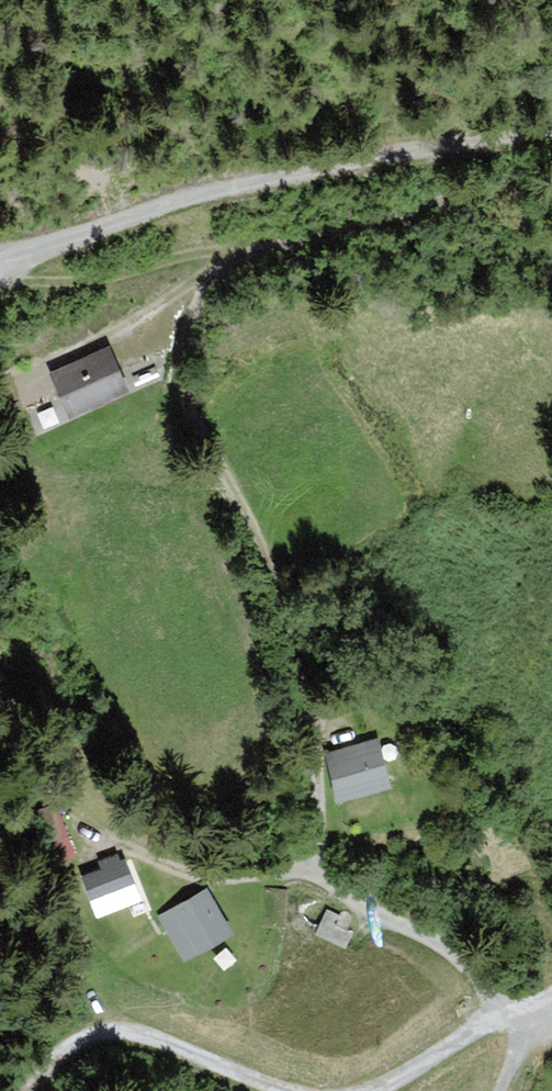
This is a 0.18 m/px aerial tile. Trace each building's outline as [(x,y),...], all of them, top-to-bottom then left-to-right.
[(119,343),(58,368),(81,415),(143,389),(119,343)] [(377,742),(320,751),(329,802),(386,792),(377,742)] [(122,861),(83,874),(96,915),(137,900),(122,861)] [(206,889),(159,910),(182,961),(229,940),(206,889)] [(337,945),(305,927),(280,967),(312,983),(337,945)]
